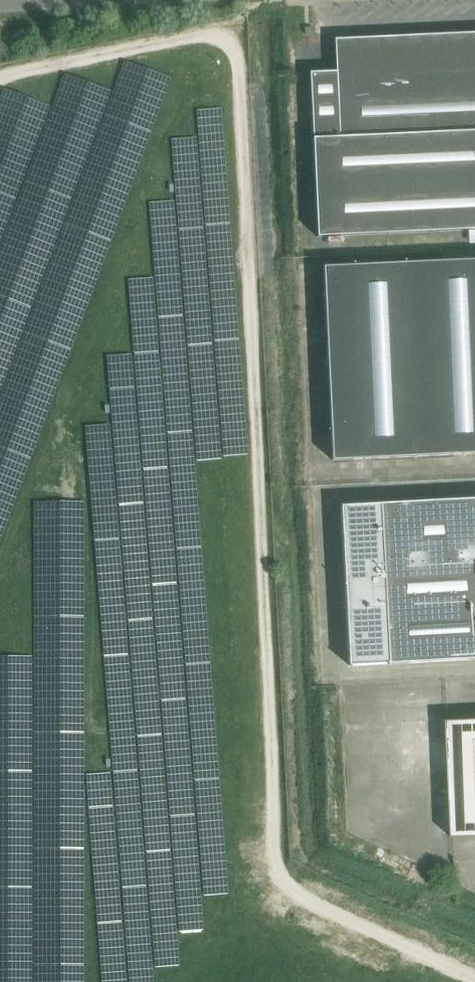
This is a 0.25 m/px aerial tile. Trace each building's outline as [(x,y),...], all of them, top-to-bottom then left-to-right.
[(335,39),(337,71),(310,72),(318,236),(474,229),(474,33),(335,39)] [(474,454),(474,259),(323,266),(332,460),(474,454)] [(381,503),(341,505),(350,666),(389,663),(474,659),(474,498),(381,503)] [(453,838),(474,837),(474,720),(448,721),(453,838)]
